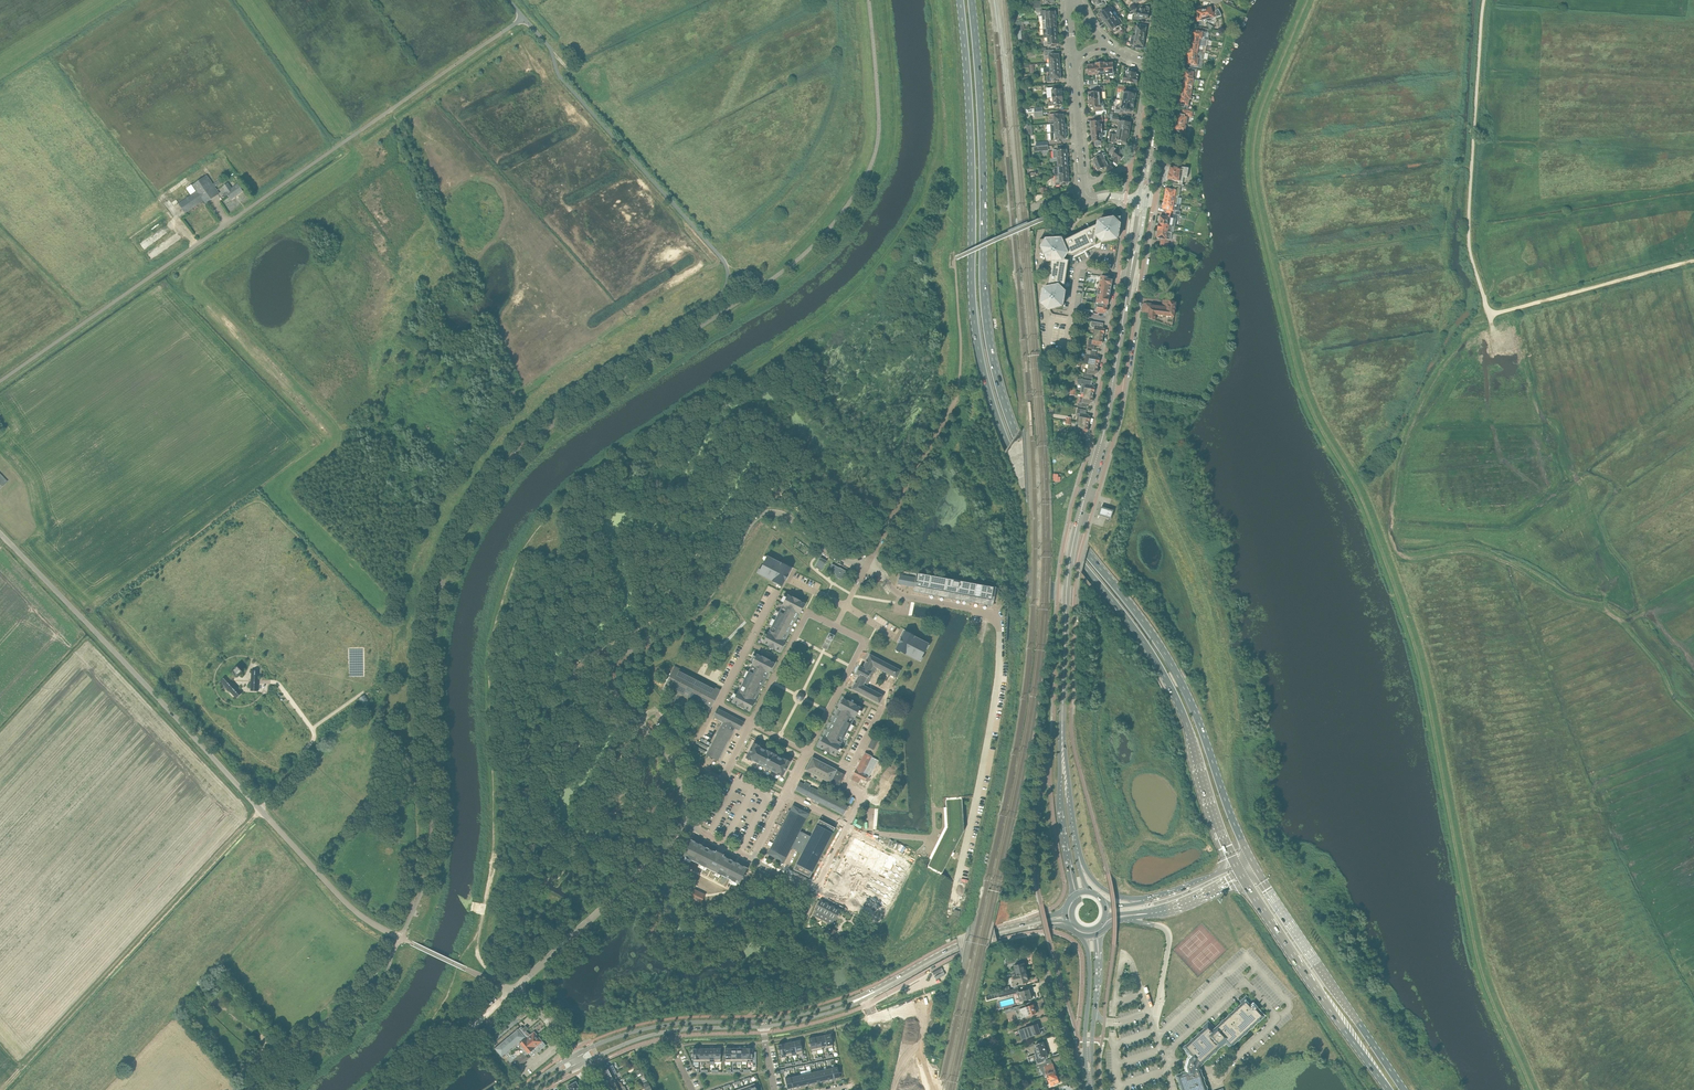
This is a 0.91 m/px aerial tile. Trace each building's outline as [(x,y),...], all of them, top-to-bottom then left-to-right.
[(1033,4),(1034,8),(1035,8),(1036,8),(1040,7),(1040,4),(1041,4),(1052,3),(1051,1),(1054,1),(1054,0),(1042,0),(1042,1),(1037,1),(1037,4),(1033,4)] [(1134,9),(1133,18),(1137,19),(1137,17),(1143,18),(1148,19),(1149,12),(1149,9),(1149,8),(1149,7),(1148,7),(1148,6),(1147,6),(1146,6),(1146,7),(1145,7),(1145,8),(1145,9),(1144,9),(1140,9),(1140,10),(1134,9)] [(1036,8),(1035,8),(1035,10),(1037,12),(1038,11),(1038,12),(1040,11),(1041,15),(1042,16),(1043,20),(1057,19),(1056,14),(1055,14),(1055,11),(1052,12),(1052,10),(1047,10),(1042,11),(1042,7),(1041,7),(1040,7),(1036,8)] [(1109,8),(1104,11),(1102,10),(1100,11),(1100,13),(1100,14),(1102,17),(1101,18),(1104,23),(1117,14),(1115,11),(1114,11),(1112,7),(1110,7),(1109,8)] [(1207,21),(1208,21),(1210,23),(1213,17),(1216,16),(1217,17),(1222,15),(1220,12),(1218,9),(1215,11),(1215,12),(1213,12),(1211,7),(1208,8),(1207,7),(1205,8),(1204,9),(1206,19),(1207,21)] [(1207,21),(1206,19),(1204,9),(1203,9),(1202,8),(1200,9),(1200,10),(1196,11),(1198,16),(1195,17),(1197,21),(1202,20),(1203,22),(1207,21)] [(1122,22),(1117,14),(1104,23),(1108,29),(1109,28),(1112,31),(1113,31),(1113,32),(1114,32),(1115,32),(1116,32),(1117,31),(1117,30),(1117,29),(1116,28),(1121,25),(1120,25),(1122,24),(1122,22)] [(1057,19),(1043,20),(1043,29),(1057,28),(1057,19)] [(1133,25),(1131,35),(1132,35),(1135,35),(1145,37),(1147,26),(1141,25),(1139,25),(1137,25),(1137,26),(1134,25),(1133,25)] [(1057,28),(1043,29),(1044,37),(1058,36),(1057,28)] [(1193,33),(1192,37),(1202,39),(1202,38),(1205,39),(1207,39),(1208,40),(1209,37),(1205,37),(1206,32),(1202,31),(1202,32),(1195,31),(1195,30),(1194,31),(1193,30),(1193,31),(1192,32),(1193,33)] [(1132,38),(1131,45),(1134,45),(1134,46),(1136,46),(1138,46),(1138,47),(1139,47),(1140,48),(1141,48),(1142,47),(1143,48),(1145,37),(1135,35),(1132,35),(1132,38)] [(1058,36),(1044,37),(1044,38),(1048,37),(1048,42),(1044,42),(1045,45),(1050,45),(1050,47),(1055,46),(1055,44),(1058,44),(1057,41),(1059,41),(1058,36)] [(1190,41),(1189,43),(1198,44),(1202,45),(1204,45),(1205,45),(1206,46),(1207,39),(1205,39),(1202,38),(1202,39),(1192,37),(1190,37),(1190,38),(1189,40),(1190,41)] [(1189,47),(1188,50),(1204,52),(1205,45),(1204,45),(1202,45),(1198,44),(1189,43),(1189,44),(1189,45),(1188,46),(1189,47)] [(1048,50),(1044,51),(1045,59),(1050,58),(1050,63),(1060,63),(1060,58),(1059,58),(1059,55),(1056,55),(1056,53),(1054,53),(1054,50),(1048,50)] [(1187,54),(1187,55),(1187,56),(1187,57),(1200,59),(1201,59),(1204,59),(1205,53),(1204,52),(1188,50),(1188,53),(1187,54)] [(1187,57),(1189,57),(1188,62),(1187,62),(1188,63),(1188,64),(1189,65),(1190,64),(1191,64),(1190,66),(1198,68),(1198,67),(1201,67),(1202,62),(1203,62),(1203,59),(1204,59),(1201,59),(1200,59),(1187,57)] [(1101,74),(1105,73),(1104,62),(1103,61),(1100,62),(1099,63),(1096,63),(1097,80),(1101,80),(1101,74)] [(1104,62),(1105,73),(1106,84),(1110,84),(1110,82),(1110,79),(1109,79),(1109,76),(1114,76),(1114,72),(1115,72),(1115,69),(1113,69),(1113,64),(1112,63),(1105,64),(1104,62)] [(1050,67),(1043,68),(1044,72),(1051,72),(1061,71),(1060,63),(1050,63),(1050,67)] [(1098,84),(1097,80),(1096,63),(1096,65),(1088,65),(1088,66),(1088,71),(1087,71),(1087,74),(1088,74),(1088,75),(1094,75),(1094,84),(1098,84)] [(1184,74),(1183,77),(1184,78),(1195,79),(1196,73),(1193,72),(1194,68),(1187,67),(1186,71),(1184,71),(1184,72),(1183,73),(1184,74)] [(1051,76),(1047,76),(1048,80),(1048,82),(1053,82),(1058,81),(1058,79),(1060,79),(1060,75),(1061,75),(1061,71),(1051,72),(1051,76)] [(1138,79),(1138,75),(1138,74),(1135,74),(1136,73),(1128,71),(1127,75),(1124,74),(1123,81),(1134,83),(1134,82),(1137,83),(1137,82),(1138,82),(1138,81),(1138,80),(1138,79)] [(1184,78),(1183,84),(1192,86),(1197,86),(1198,80),(1197,80),(1195,79),(1184,78)] [(1183,84),(1182,90),(1191,92),(1195,93),(1195,90),(1192,89),(1192,86),(1183,84)] [(1091,92),(1089,93),(1089,100),(1102,99),(1101,92),(1103,92),(1102,88),(1101,88),(1100,88),(1099,85),(1091,86),(1091,89),(1094,88),(1095,91),(1091,92)] [(1119,85),(1118,86),(1122,87),(1121,92),(1120,99),(1121,100),(1122,100),(1134,102),(1135,94),(1136,92),(1133,92),(1127,91),(1126,87),(1124,87),(1124,86),(1119,85)] [(1053,87),(1046,88),(1047,98),(1049,98),(1053,98),(1063,97),(1063,92),(1062,92),(1061,89),(1059,89),(1058,88),(1053,88),(1053,87)] [(1182,90),(1181,97),(1190,98),(1190,99),(1196,100),(1196,99),(1196,97),(1190,96),(1191,92),(1182,90)] [(1049,103),(1048,103),(1048,106),(1050,106),(1055,105),(1055,107),(1060,107),(1060,105),(1063,105),(1062,102),(1063,102),(1063,97),(1053,98),(1053,102),(1049,103)] [(1179,101),(1178,102),(1179,103),(1179,104),(1180,104),(1180,108),(1184,109),(1184,107),(1188,108),(1190,99),(1190,98),(1181,97),(1180,97),(1179,100),(1179,101)] [(1103,107),(1102,99),(1089,100),(1090,108),(1095,108),(1095,111),(1104,110),(1103,107)] [(1116,106),(1115,112),(1119,113),(1122,109),(1123,110),(1123,111),(1128,112),(1131,112),(1131,111),(1133,111),(1133,107),(1134,107),(1134,106),(1135,106),(1135,105),(1135,104),(1135,103),(1134,103),(1134,102),(1122,100),(1121,100),(1120,104),(1118,104),(1118,106),(1116,106)] [(1175,119),(1175,121),(1176,122),(1186,124),(1188,116),(1192,117),(1193,111),(1183,110),(1182,114),(1180,114),(1180,115),(1177,114),(1176,118),(1175,119)] [(1055,114),(1050,115),(1051,119),(1055,119),(1055,124),(1065,123),(1065,119),(1064,119),(1063,115),(1061,115),(1061,113),(1055,114)] [(1102,131),(1101,125),(1100,121),(1103,121),(1103,117),(1102,117),(1102,114),(1093,115),(1094,115),(1094,118),(1093,118),(1093,122),(1091,122),(1092,127),(1090,127),(1091,132),(1102,131)] [(1119,124),(1118,129),(1129,131),(1130,126),(1131,125),(1131,124),(1131,123),(1131,122),(1130,122),(1130,123),(1128,122),(1128,121),(1129,121),(1122,120),(1121,121),(1120,121),(1118,117),(1113,116),(1112,122),(1116,122),(1116,124),(1119,124)] [(1175,126),(1174,130),(1177,131),(1180,132),(1179,136),(1189,138),(1190,133),(1185,132),(1186,124),(1176,122),(1175,123),(1174,125),(1175,126)] [(1055,124),(1051,124),(1051,133),(1056,132),(1066,132),(1065,123),(1055,124)] [(1129,131),(1118,129),(1117,133),(1116,133),(1115,134),(1110,134),(1108,141),(1114,142),(1115,138),(1116,138),(1116,140),(1122,141),(1122,142),(1126,143),(1127,138),(1128,138),(1129,135),(1130,135),(1130,134),(1130,133),(1130,132),(1130,131),(1129,131)] [(1107,130),(1102,131),(1091,132),(1091,137),(1092,137),(1093,142),(1095,141),(1095,145),(1101,145),(1101,141),(1102,141),(1101,137),(1102,137),(1106,137),(1107,130)] [(1051,133),(1052,140),(1057,140),(1057,142),(1063,141),(1063,139),(1065,139),(1065,135),(1066,135),(1066,132),(1056,132),(1051,133)] [(1108,144),(1107,147),(1110,147),(1108,150),(1110,152),(1109,152),(1112,155),(1111,156),(1112,156),(1111,158),(1113,160),(1117,163),(1119,162),(1120,162),(1125,155),(1124,155),(1125,153),(1120,148),(1118,150),(1117,149),(1116,150),(1113,147),(1114,144),(1108,144)] [(1063,150),(1063,148),(1058,148),(1058,150),(1053,151),(1054,158),(1050,159),(1068,157),(1068,152),(1066,152),(1066,149),(1063,150)] [(1094,165),(1095,165),(1098,171),(1099,170),(1099,171),(1103,169),(1103,168),(1108,166),(1102,154),(1103,153),(1102,151),(1100,150),(1098,151),(1097,153),(1098,155),(1096,156),(1097,158),(1093,160),(1094,161),(1093,162),(1094,165)] [(1058,167),(1069,166),(1068,157),(1050,159),(1050,161),(1058,161),(1058,167)] [(1069,166),(1058,167),(1055,167),(1055,176),(1069,174),(1069,166)] [(1169,171),(1168,174),(1183,177),(1187,177),(1188,170),(1189,168),(1184,167),(1184,168),(1183,168),(1170,166),(1170,171),(1169,171)] [(1069,174),(1055,176),(1056,185),(1066,184),(1066,182),(1069,182),(1069,179),(1070,179),(1069,174)] [(1167,175),(1167,177),(1168,179),(1167,179),(1169,179),(1179,181),(1178,184),(1173,183),(1173,185),(1184,187),(1184,185),(1182,185),(1183,177),(1168,174),(1167,175)] [(219,193),(216,189),(206,175),(193,185),(197,191),(196,191),(192,185),(178,195),(182,201),(179,203),(185,213),(204,200),(205,203),(219,193)] [(231,189),(228,183),(223,187),(227,192),(226,192),(228,195),(228,196),(228,197),(229,196),(231,199),(243,191),(239,187),(238,184),(231,189)] [(1165,192),(1165,194),(1165,195),(1174,197),(1177,197),(1178,196),(1179,196),(1180,186),(1182,187),(1187,188),(1188,187),(1184,187),(1173,185),(1172,186),(1173,186),(1173,189),(1166,188),(1166,191),(1165,192)] [(1164,196),(1164,198),(1165,199),(1164,202),(1177,204),(1177,202),(1177,197),(1174,197),(1165,195),(1165,196),(1164,196)] [(1163,203),(1163,205),(1163,206),(1163,208),(1167,209),(1166,213),(1178,215),(1180,215),(1181,211),(1179,211),(1180,204),(1177,204),(1164,202),(1163,203)] [(1159,220),(1158,222),(1159,223),(1159,224),(1172,226),(1175,226),(1176,219),(1173,218),(1173,214),(1177,215),(1178,215),(1166,213),(1166,217),(1160,216),(1159,219),(1159,220)] [(1102,241),(1103,242),(1118,239),(1120,224),(1121,217),(1114,218),(1099,220),(1098,224),(1063,241),(1062,238),(1046,239),(1046,240),(1039,240),(1042,247),(1048,261),(1052,261),(1048,287),(1044,288),(1041,303),(1042,304),(1040,311),(1047,309),(1048,310),(1063,307),(1065,291),(1064,290),(1065,285),(1069,260),(1069,255),(1072,255),(1096,244),(1102,241)] [(1157,227),(1157,229),(1158,229),(1157,230),(1158,230),(1168,232),(1171,232),(1172,228),(1172,226),(1159,224),(1158,226),(1157,227)] [(1157,231),(1156,233),(1157,234),(1156,238),(1161,238),(1160,246),(1162,246),(1168,247),(1169,240),(1171,240),(1172,233),(1171,232),(1168,232),(1158,230),(1158,231),(1157,231)] [(151,259),(161,252),(158,247),(148,254),(151,259)] [(1095,294),(1098,294),(1097,303),(1098,303),(1097,312),(1105,313),(1105,312),(1107,312),(1107,307),(1107,304),(1108,304),(1111,285),(1112,285),(1113,280),(1108,279),(1109,277),(1101,276),(1099,291),(1096,290),(1095,294)] [(1156,314),(1174,316),(1176,303),(1169,301),(1168,301),(1164,300),(1163,305),(1144,303),(1143,311),(1150,312),(1149,319),(1155,321),(1156,314)] [(1091,321),(1091,325),(1092,327),(1095,327),(1094,335),(1103,336),(1103,333),(1104,333),(1104,329),(1103,329),(1103,327),(1098,326),(1099,323),(1103,323),(1098,322),(1091,321)] [(1089,339),(1088,347),(1095,349),(1095,345),(1100,345),(1100,344),(1102,344),(1103,340),(1102,339),(1103,336),(1094,335),(1093,340),(1089,339)] [(1086,354),(1084,363),(1089,364),(1098,365),(1098,362),(1099,362),(1100,358),(1098,358),(1098,356),(1096,356),(1092,355),(1093,351),(1091,351),(1087,350),(1087,354),(1086,354)] [(1084,372),(1083,377),(1087,377),(1087,373),(1095,374),(1095,373),(1097,373),(1098,369),(1097,369),(1098,365),(1089,364),(1088,369),(1085,368),(1085,372),(1084,372)] [(1079,379),(1077,379),(1078,384),(1082,384),(1080,392),(1084,393),(1093,395),(1094,392),(1095,387),(1093,387),(1093,385),(1092,385),(1091,385),(1091,381),(1082,379),(1081,379),(1079,379)] [(1079,401),(1078,406),(1082,407),(1082,402),(1090,404),(1090,402),(1092,402),(1093,398),(1092,398),(1093,395),(1084,393),(1083,398),(1081,398),(1080,402),(1079,401)] [(1077,417),(1077,422),(1088,424),(1089,421),(1090,416),(1088,416),(1088,415),(1086,414),(1081,413),(1081,409),(1078,408),(1077,413),(1078,413),(1077,417)] [(1074,431),(1073,435),(1077,436),(1078,432),(1083,433),(1085,433),(1086,431),(1087,432),(1088,427),(1088,424),(1077,422),(1076,427),(1075,431),(1074,431)] [(1098,515),(1107,518),(1106,519),(1111,520),(1114,509),(1112,508),(1110,507),(1109,509),(1101,506),(1098,515)] [(764,560),(760,569),(763,571),(760,575),(772,581),(781,586),(784,581),(785,581),(785,579),(788,574),(791,568),(787,566),(782,563),(781,563),(769,557),(767,562),(764,560)] [(820,557),(815,567),(821,570),(826,561),(820,557)] [(839,568),(832,564),(829,569),(836,573),(836,574),(837,575),(836,576),(841,579),(842,577),(843,578),(846,572),(839,568)] [(899,575),(898,584),(903,585),(914,586),(913,591),(993,606),(996,587),(921,574),(916,573),(915,578),(902,575),(899,575)] [(735,587),(743,590),(747,580),(738,577),(735,587)] [(768,632),(763,642),(768,645),(775,649),(780,651),(785,642),(784,641),(799,613),(799,614),(804,603),(799,601),(799,600),(792,597),(787,595),(782,605),(768,633),(768,632)] [(898,644),(895,649),(904,654),(905,654),(916,660),(918,655),(921,657),(926,648),(923,647),(925,642),(914,636),(913,635),(908,633),(904,631),(901,636),(898,642),(897,643),(898,644)] [(827,638),(824,643),(827,644),(829,645),(831,640),(832,639),(834,636),(834,635),(833,634),(832,634),(831,633),(829,632),(826,638),(827,638)] [(708,653),(703,662),(709,665),(713,656),(708,653)] [(737,692),(732,702),(737,704),(737,705),(738,705),(744,708),(749,711),(754,701),(754,700),(768,672),(769,673),(774,663),(769,660),(762,656),(762,657),(757,654),(752,664),(738,692),(737,692)] [(900,670),(869,654),(862,668),(860,666),(855,674),(858,676),(852,689),(879,703),(883,695),(866,687),(876,667),(896,678),(900,670)] [(724,662),(718,659),(714,667),(719,670),(724,662)] [(244,671),(238,665),(230,672),(231,673),(228,676),(226,675),(220,681),(236,698),(242,692),(231,680),(235,676),(237,678),(244,671)] [(666,682),(664,687),(669,689),(678,694),(673,704),(686,711),(691,701),(709,710),(709,709),(713,703),(717,694),(720,690),(679,669),(674,666),(672,671),(666,682)] [(259,679),(259,670),(251,670),(251,679),(259,679)] [(250,691),(258,691),(258,683),(251,683),(250,691)] [(823,736),(818,746),(823,749),(825,750),(830,753),(830,752),(835,755),(836,752),(838,747),(845,734),(854,717),(855,717),(856,715),(859,709),(860,707),(855,705),(855,704),(850,702),(848,701),(843,698),(838,708),(824,736),(823,736)] [(715,712),(713,717),(723,722),(715,736),(728,742),(733,732),(735,728),(736,729),(739,730),(744,722),(717,708),(715,712)] [(392,738),(392,732),(386,731),(383,731),(382,737),(385,737),(385,744),(391,744),(392,738)] [(728,742),(715,736),(711,743),(710,742),(707,740),(705,743),(708,745),(710,746),(706,755),(718,761),(728,742)] [(868,747),(870,748),(872,749),(874,750),(878,741),(872,739),(868,747)] [(748,753),(745,758),(751,760),(752,761),(752,760),(759,763),(758,764),(774,772),(774,771),(777,773),(776,774),(782,776),(785,772),(790,762),(784,759),(784,760),(775,755),(776,754),(773,753),(770,751),(767,750),(767,751),(758,746),(759,746),(753,743),(748,753)] [(872,756),(865,753),(856,770),(855,770),(853,774),(854,775),(851,779),(858,783),(860,778),(867,782),(870,778),(862,774),(872,756)] [(836,770),(812,757),(806,770),(830,782),(838,786),(844,774),(836,770)] [(799,783),(795,790),(807,796),(807,797),(813,800),(812,801),(818,804),(818,803),(819,802),(830,809),(831,808),(843,814),(847,807),(835,801),(835,800),(812,788),(811,789),(809,787),(810,785),(804,783),(803,785),(799,783)] [(792,805),(767,854),(783,862),(791,847),(802,853),(810,836),(800,831),(809,814),(792,805)] [(802,853),(793,869),(809,877),(818,859),(820,856),(835,828),(819,819),(810,836),(802,853)] [(829,890),(825,897),(852,911),(857,902),(860,903),(882,915),(898,883),(907,864),(856,838),(846,856),(830,888),(846,896),(845,899),(829,890)] [(691,840),(683,855),(709,868),(713,870),(739,883),(746,868),(722,856),(723,854),(716,851),(715,853),(691,840)] [(755,871),(752,877),(755,878),(761,881),(764,875),(759,873),(755,871)] [(705,895),(695,889),(691,897),(701,903),(705,895)] [(813,915),(815,916),(830,923),(830,924),(832,925),(832,924),(834,920),(833,920),(834,919),(835,920),(838,915),(841,910),(820,899),(817,905),(814,909),(816,910),(816,911),(814,915),(813,915)] [(1015,974),(1013,974),(1014,977),(1026,973),(1024,966),(1026,966),(1024,961),(1025,960),(1024,960),(1024,961),(1015,963),(1017,971),(1015,971),(1015,974)] [(1012,981),(1014,988),(1018,987),(1017,985),(1025,983),(1029,982),(1027,973),(1014,977),(1015,981),(1012,981)] [(1000,992),(999,992),(999,993),(999,994),(1000,996),(1000,997),(1001,997),(1002,997),(1009,995),(1018,993),(1019,997),(1020,1002),(1023,1001),(1026,1000),(1032,998),(1029,989),(1024,990),(1020,991),(1019,992),(1018,988),(1018,987),(1014,988),(1003,991),(1000,992)] [(1200,1073),(1200,1072),(1199,1070),(1198,1068),(1199,1066),(1199,1064),(1201,1063),(1205,1059),(1222,1043),(1224,1041),(1225,1043),(1228,1041),(1231,1044),(1262,1015),(1256,1009),(1258,1007),(1254,1002),(1251,1004),(1249,1002),(1246,998),(1242,1001),(1244,1004),(1215,1031),(1207,1023),(1204,1027),(1206,1029),(1186,1047),(1189,1050),(1187,1052),(1189,1055),(1187,1058),(1186,1063),(1184,1067),(1186,1071),(1182,1072),(1183,1075),(1179,1076),(1183,1088),(1181,1088),(1182,1089),(1206,1089),(1200,1073)] [(1025,1004),(1014,1007),(1015,1008),(1015,1011),(1018,1019),(1027,1016),(1031,1015),(1036,1013),(1036,1010),(1037,1010),(1036,1006),(1034,1007),(1033,1004),(1028,1006),(1025,1007),(1025,1004)] [(491,1024),(483,1031),(488,1036),(496,1029),(491,1024)] [(1024,1028),(1019,1030),(1022,1039),(1027,1038),(1033,1036),(1035,1035),(1040,1033),(1037,1024),(1032,1026),(1030,1026),(1024,1028)] [(518,1028),(494,1048),(498,1053),(511,1068),(516,1064),(518,1067),(530,1057),(529,1057),(534,1053),(536,1051),(537,1052),(542,1049),(546,1045),(534,1031),(530,1035),(526,1031),(525,1030),(524,1031),(523,1030),(520,1028),(519,1029),(518,1029),(518,1028)] [(833,1039),(831,1039),(830,1034),(825,1035),(828,1048),(833,1047),(832,1042),(833,1042),(833,1039)] [(822,1049),(822,1047),(826,1046),(827,1048),(828,1048),(825,1035),(819,1036),(822,1049)] [(819,1036),(814,1037),(817,1050),(822,1049),(819,1036)] [(814,1037),(808,1038),(809,1043),(808,1043),(809,1047),(810,1047),(811,1051),(817,1050),(814,1037)] [(800,1040),(795,1041),(797,1054),(803,1053),(802,1048),(803,1048),(802,1045),(801,1045),(800,1040)] [(789,1042),(792,1055),(797,1054),(795,1041),(789,1042)] [(789,1042),(784,1043),(786,1056),(792,1055),(789,1042)] [(1035,1054),(1027,1057),(1030,1064),(1035,1062),(1036,1064),(1041,1062),(1045,1061),(1044,1059),(1046,1059),(1045,1056),(1048,1055),(1043,1042),(1038,1043),(1036,1044),(1037,1048),(1034,1049),(1035,1054)] [(784,1043),(778,1044),(779,1049),(778,1050),(779,1053),(780,1053),(781,1058),(786,1056),(784,1043)] [(753,1048),(747,1048),(747,1063),(753,1063),(753,1059),(756,1059),(756,1052),(753,1052),(753,1048)] [(637,1062),(637,1061),(635,1056),(631,1057),(632,1060),(629,1061),(630,1064),(637,1062)] [(1040,1063),(1041,1066),(1045,1079),(1048,1078),(1057,1075),(1053,1063),(1046,1065),(1045,1062),(1040,1064),(1040,1063)] [(615,1074),(616,1073),(612,1065),(607,1068),(607,1069),(601,1072),(603,1075),(602,1076),(604,1080),(615,1074)] [(605,1083),(606,1082),(608,1086),(618,1080),(616,1081),(615,1079),(617,1078),(615,1074),(604,1080),(605,1083)] [(1051,1087),(1055,1086),(1054,1084),(1059,1082),(1057,1075),(1048,1078),(1051,1087)] [(609,1089),(617,1089),(623,1086),(621,1082),(620,1082),(618,1080),(608,1086),(610,1089),(609,1089)] [(580,1089),(578,1086),(576,1082),(568,1086),(570,1089),(580,1089)]
